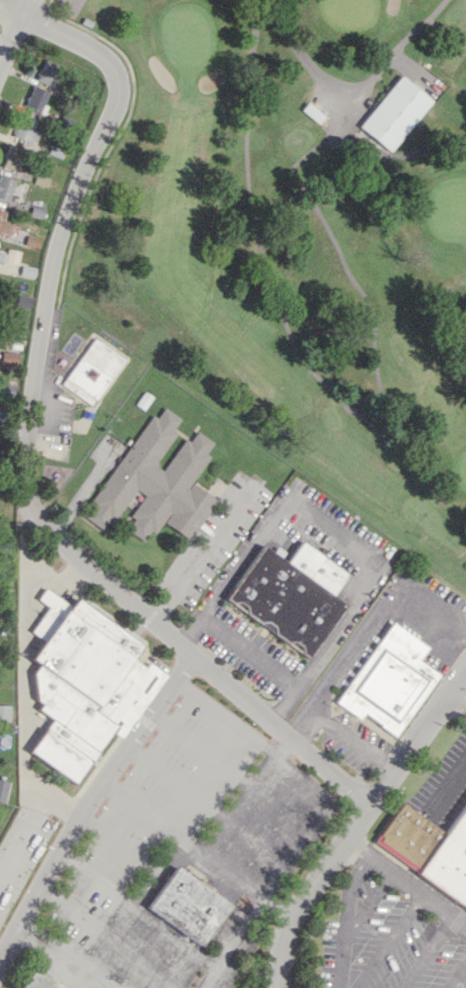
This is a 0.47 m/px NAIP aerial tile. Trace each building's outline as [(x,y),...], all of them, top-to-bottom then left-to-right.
[(35,80),(55,87),(62,66),(42,59),(35,80)] [(401,75),(359,126),(390,151),(432,100),(401,75)] [(23,107),(40,112),(47,91),(30,85),(23,107)] [(33,129),(35,119),(17,115),(12,138),(34,142),(37,130),(33,129)] [(24,149),(7,146),(2,167),(19,171),(24,149)] [(0,176),(0,199),(9,201),(14,179),(0,176)] [(11,221),(2,220),(4,209),(0,208),(0,231),(9,233),(11,221)] [(18,251),(7,249),(4,261),(15,264),(18,251)] [(14,307),(29,309),(31,296),(16,294),(14,307)] [(60,385),(91,405),(123,358),(92,338),(60,385)] [(15,368),(18,354),(1,351),(0,358),(0,365),(15,368)] [(84,518),(106,531),(132,488),(143,494),(123,528),(143,540),(149,530),(154,533),(161,522),(190,540),(215,498),(191,483),(208,454),(205,453),(212,441),(195,431),(189,441),(183,437),(162,471),(154,465),(175,431),(172,429),(179,418),(162,407),(155,418),(147,413),(84,518)] [(347,572),(299,542),(286,562),(260,545),(224,601),(309,656),(344,603),(332,596),(347,572)] [(76,783),(110,729),(123,738),(165,673),(146,661),(143,666),(131,658),(141,643),(74,600),(70,605),(43,588),(37,599),(47,606),(31,632),(43,639),(31,659),(44,667),(27,694),(42,703),(37,710),(50,719),(29,753),(76,783)] [(436,672),(418,660),(427,645),(388,621),(338,703),(395,739),(436,672)] [(9,721),(9,705),(0,705),(0,721),(9,721)] [(4,802),(9,782),(0,779),(0,801),(4,802)] [(446,833),(399,803),(370,847),(465,909),(465,802),(446,833)] [(176,866),(147,906),(200,945),(229,904),(176,866)]
